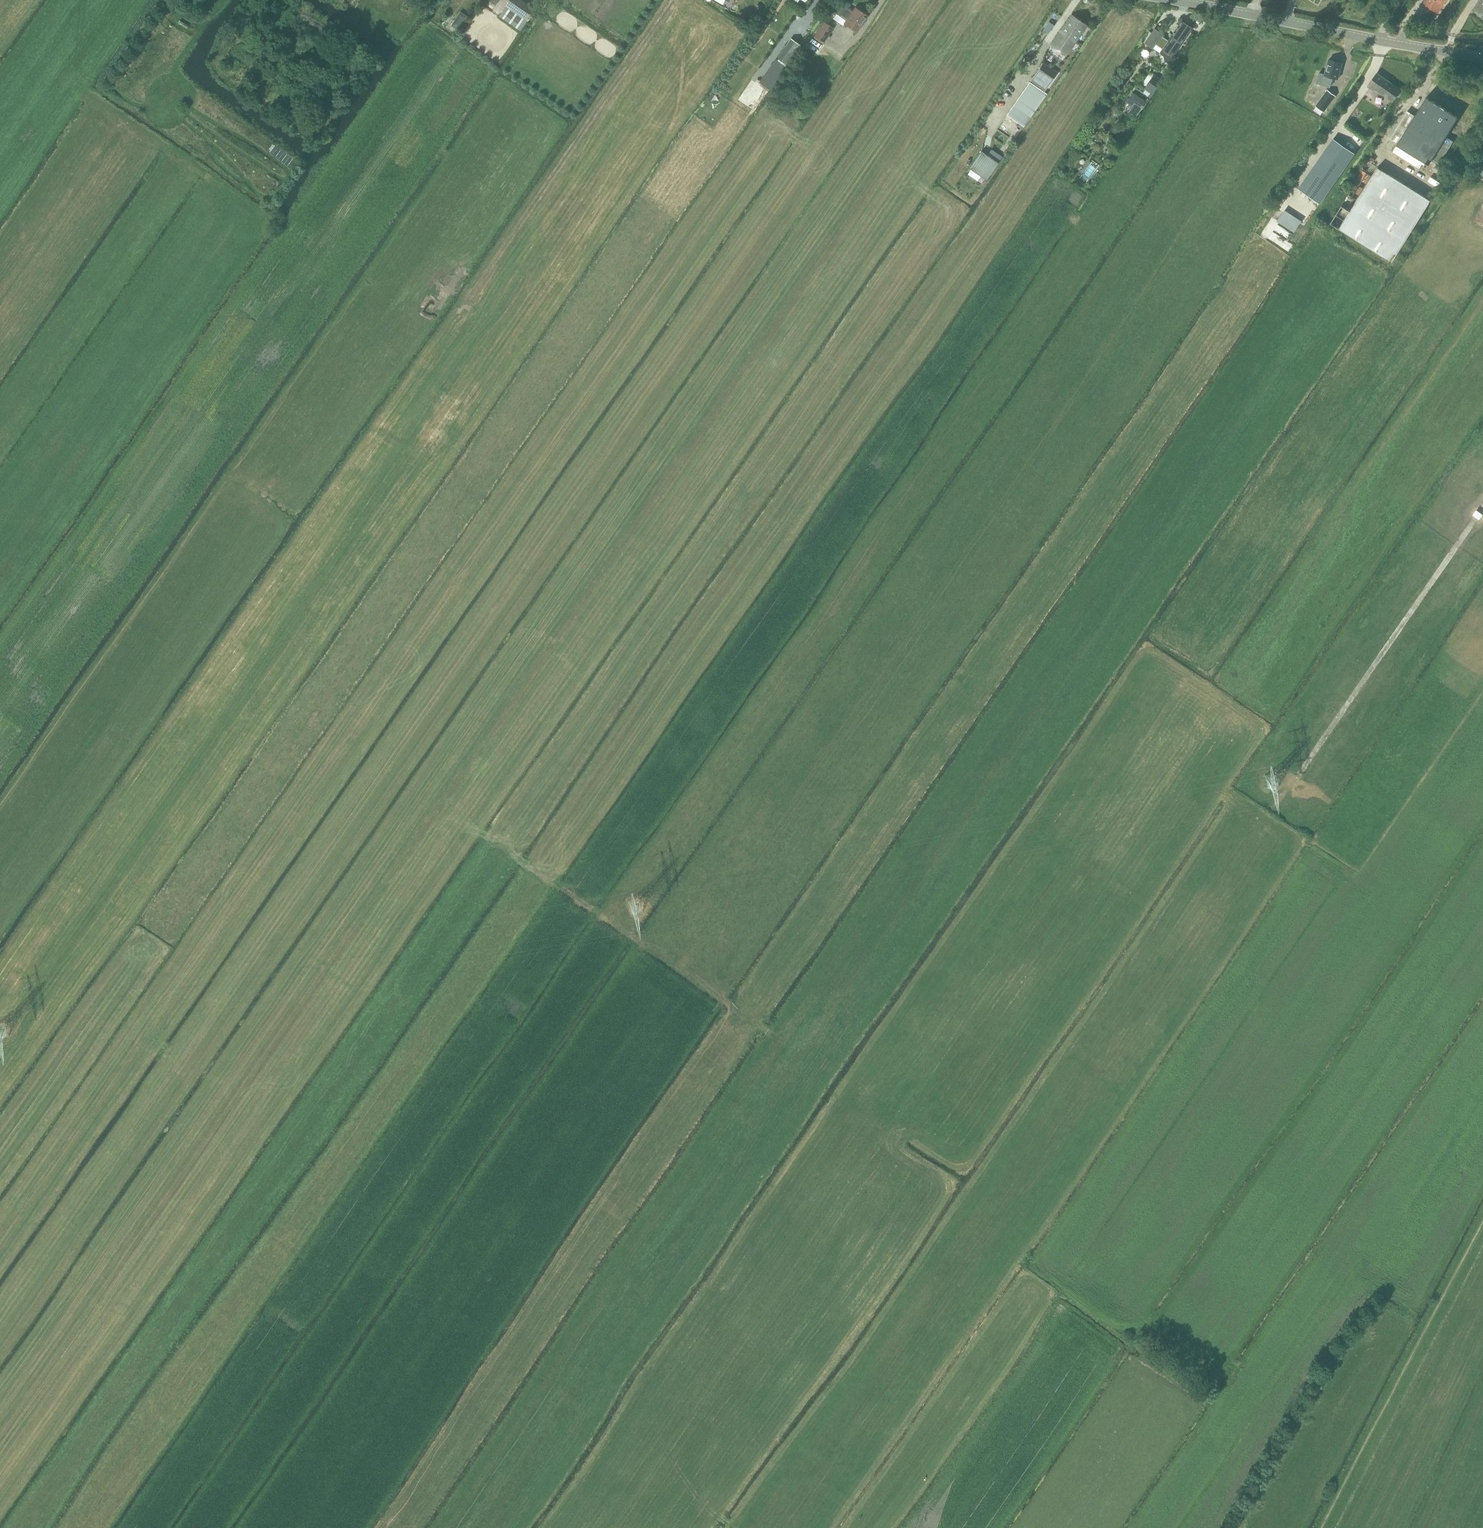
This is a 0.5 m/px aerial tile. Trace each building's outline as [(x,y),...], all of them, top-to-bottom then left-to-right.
[(506,5),(527,20),(535,9),(522,0),(510,0),(506,5)] [(847,21),(845,23),(857,32),(868,16),(856,7),(854,11),(849,7),(851,4),(845,0),(843,0),(835,12),(847,21)] [(1422,3),(1438,13),(1447,0),(1424,0),(1422,3)] [(1474,10),(1482,16),(1482,0),(1480,0),(1474,10)] [(1063,36),(1065,38),(1067,35),(1076,41),(1087,26),(1071,16),(1059,33),(1061,35),(1060,37),(1062,38),(1063,36)] [(834,28),(824,21),(814,36),(824,43),(834,28)] [(1176,57),(1175,57),(1173,56),(1192,28),(1182,21),(1168,41),(1163,37),(1164,35),(1154,29),(1145,43),(1153,48),(1155,43),(1163,48),(1161,52),(1161,53),(1164,56),(1165,61),(1170,64),(1170,65),(1176,57)] [(762,22),(756,32),(761,35),(767,25),(762,22)] [(1055,25),(1050,22),(1044,30),(1049,34),(1055,25)] [(1059,33),(1052,44),(1051,45),(1067,56),(1076,41),(1067,35),(1065,38),(1063,36),(1062,38),(1060,37),(1061,35),(1059,33)] [(502,48),(502,44),(500,42),(499,41),(496,38),(493,37),(489,38),(487,38),(485,39),(484,41),(482,43),(481,45),(481,47),(482,51),(483,53),(484,55),(487,57),(489,58),(491,58),(495,58),(497,57),(499,56),(500,53),(501,52),(502,48)] [(787,65),(801,45),(791,38),(777,58),(787,65)] [(1320,73),(1317,83),(1330,87),(1333,77),(1338,79),(1343,63),(1329,59),(1325,74),(1320,73)] [(1019,99),(1007,116),(1024,127),(1047,94),(1044,92),(1057,74),(1043,64),(1030,82),(1019,99)] [(1368,86),(1378,93),(1379,91),(1394,101),(1401,90),(1391,83),(1377,73),(1368,86)] [(1144,88),(1151,93),(1160,80),(1153,75),(1144,88)] [(1336,96),(1328,90),(1316,106),(1324,112),(1336,96)] [(1127,103),(1140,111),(1145,103),(1132,94),(1127,103)] [(1393,152),(1420,169),(1423,163),(1438,173),(1441,169),(1440,164),(1454,142),(1446,137),(1459,117),(1427,97),(1415,116),(1408,111),(1391,139),(1398,144),(1393,152)] [(1303,184),(1308,188),(1301,197),(1316,208),(1357,149),(1348,142),(1344,148),(1334,140),(1303,184)] [(988,155),(982,151),(970,169),(987,180),(1003,157),(992,149),(988,155)] [(1432,200),(1378,167),(1339,229),(1393,262),(1432,200)] [(1283,212),(1278,221),(1294,232),(1300,223),(1283,212)]
